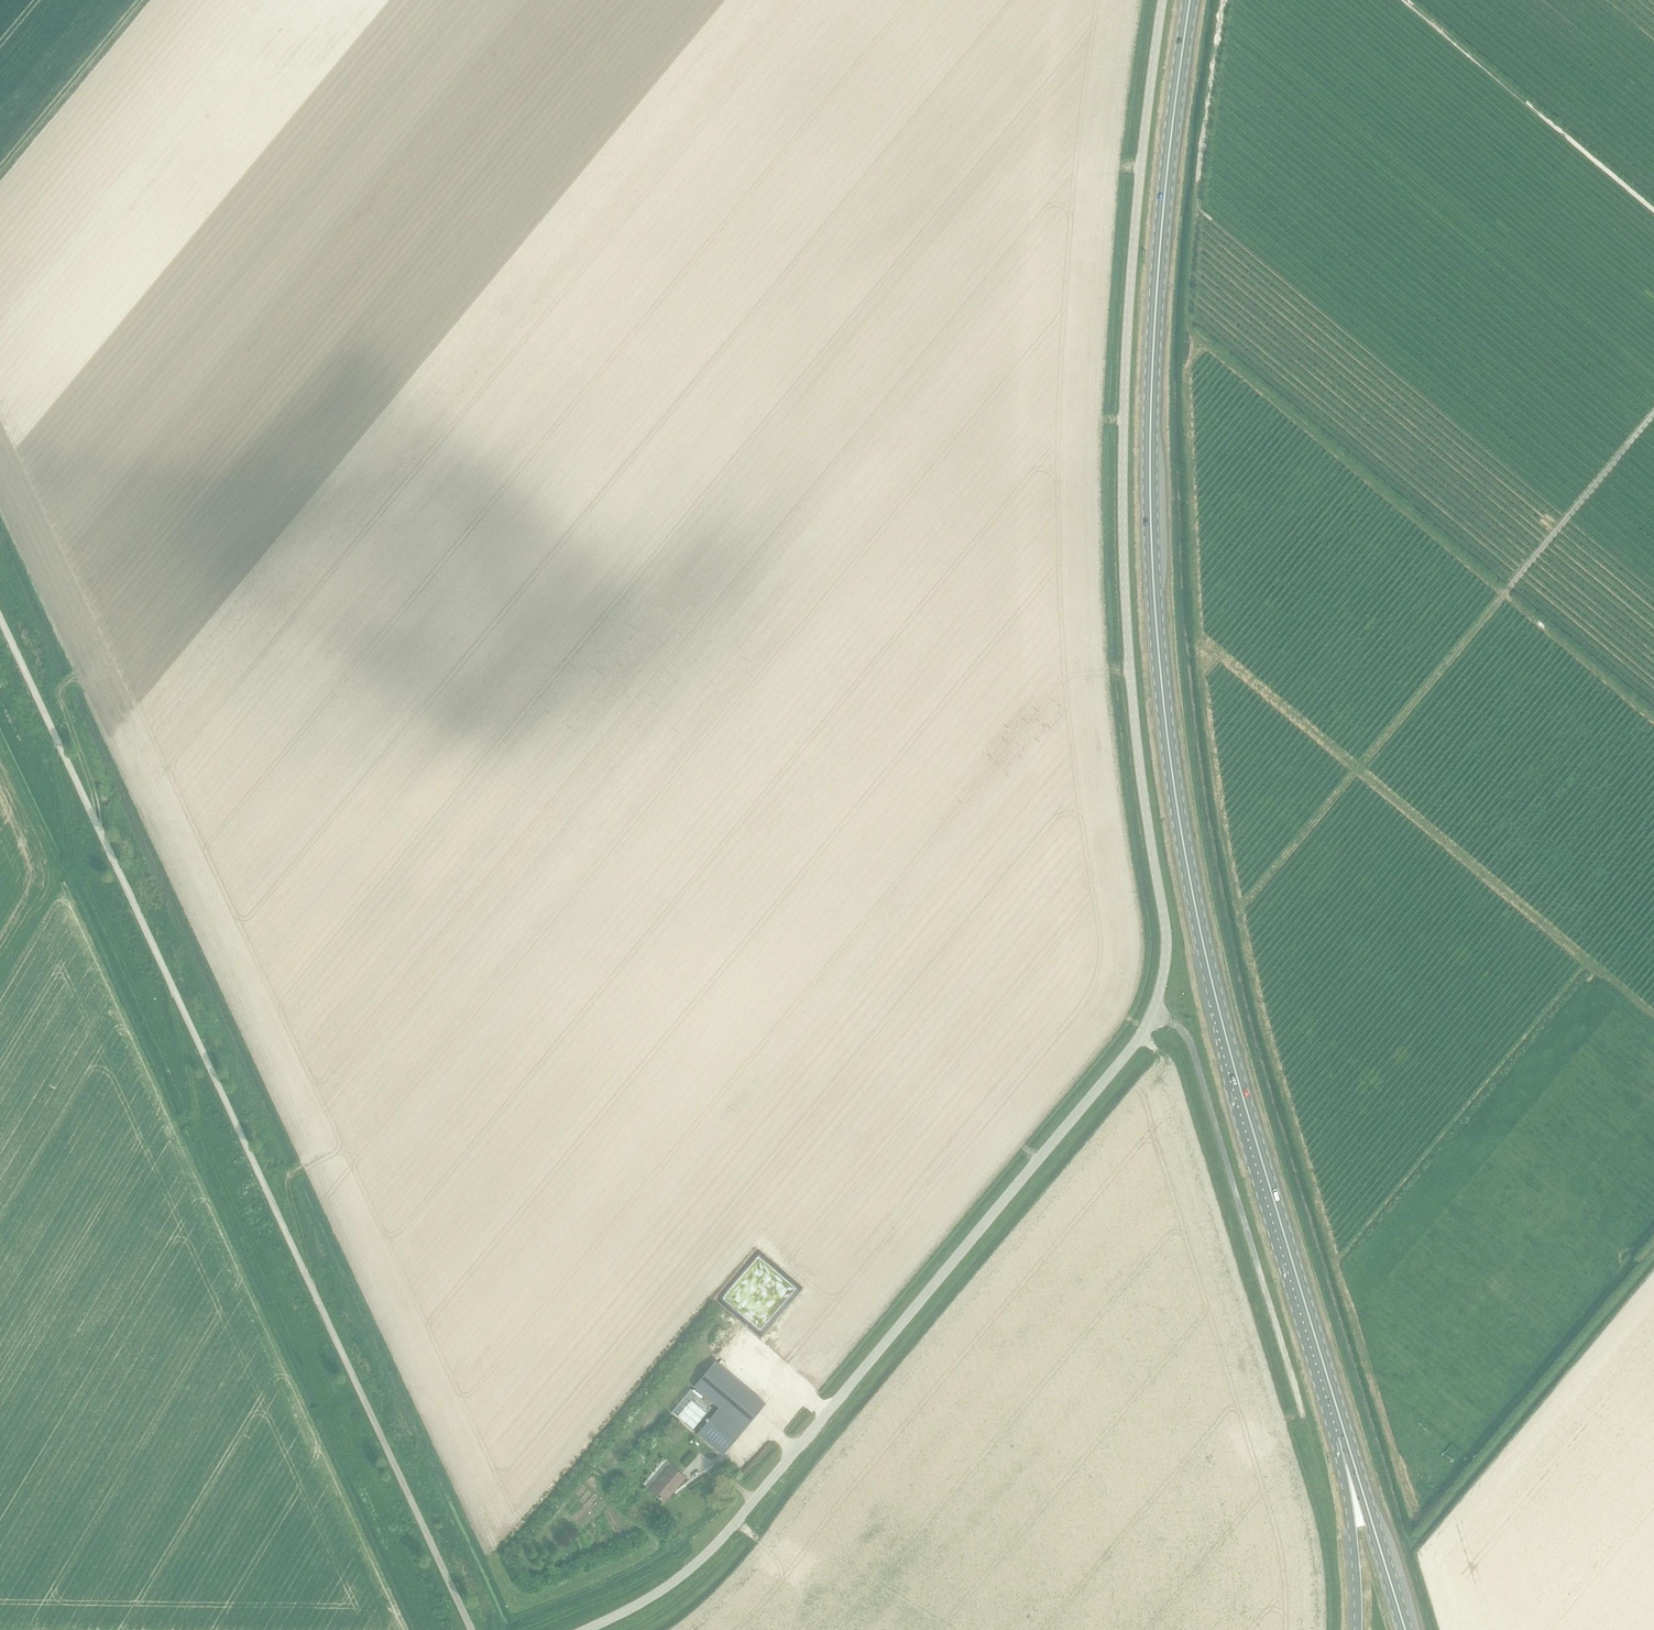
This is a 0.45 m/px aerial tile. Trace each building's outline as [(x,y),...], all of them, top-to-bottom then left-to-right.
[(722,1298),(759,1331),(796,1288),(757,1256),(722,1298)] [(694,1387),(719,1408),(697,1434),(722,1455),(765,1404),(715,1362),(694,1387)] [(690,1388),(670,1412),(692,1431),(712,1407),(690,1388)] [(651,1479),(672,1455),(667,1450),(646,1475),(651,1479)] [(649,1491),(664,1503),(685,1478),(670,1466),(649,1491)]
